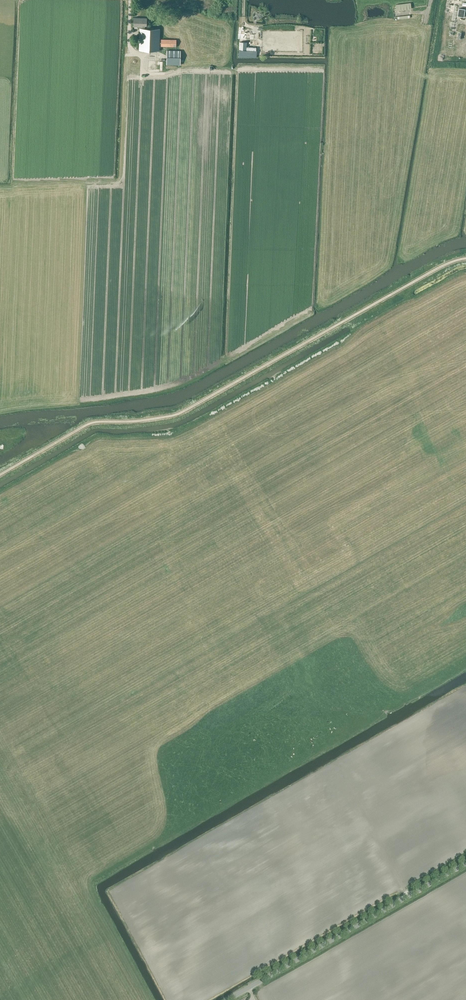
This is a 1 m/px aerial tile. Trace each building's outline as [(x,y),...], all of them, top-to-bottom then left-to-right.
[(145,27),(146,27),(147,18),(134,18),(134,26),(140,27),(140,28),(139,50),(159,51),(160,29),(145,28),(145,27)] [(247,36),(247,38),(251,38),(251,33),(247,33),(248,29),(242,28),(241,36),(247,36)] [(180,64),(181,50),(167,50),(167,64),(180,64)]
